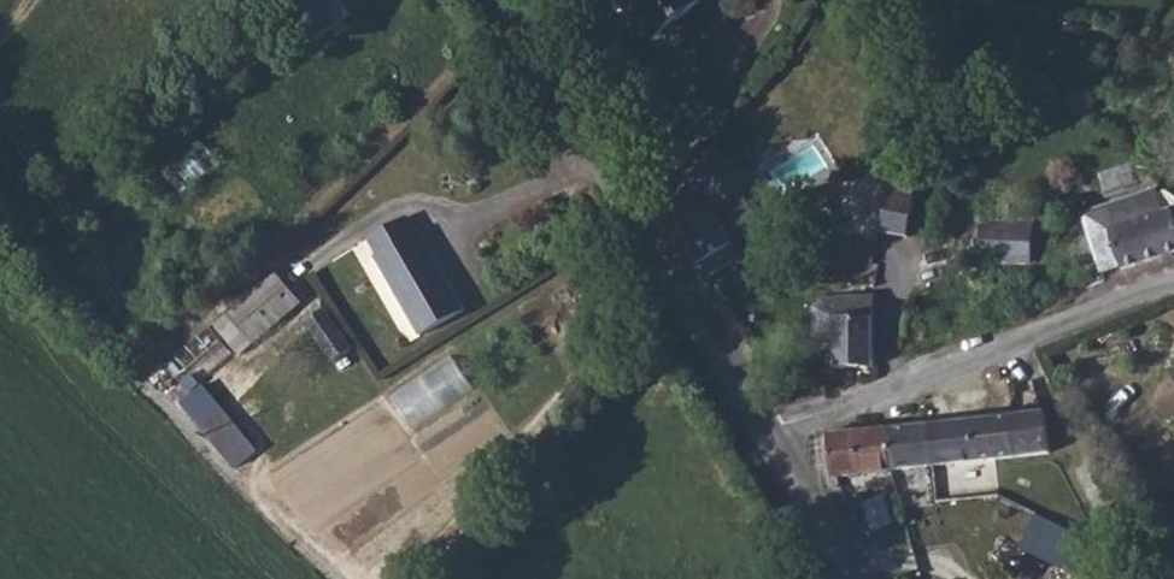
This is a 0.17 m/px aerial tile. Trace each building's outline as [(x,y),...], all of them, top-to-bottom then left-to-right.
[(302,27),(314,42),(352,14),(342,0),(338,0),(302,27)] [(659,37),(700,1),(699,0),(628,0),(659,37)] [(184,190),(220,159),(204,139),(167,171),(184,190)] [(896,163),(882,233),(908,238),(917,198),(914,197),(919,168),(896,163)] [(1102,273),(1122,266),(1122,269),(1173,252),(1173,224),(1167,210),(1159,194),(1156,189),(1081,213),(1102,273)] [(1159,194),(1167,210),(1173,207),(1173,196),(1165,190),(1159,194)] [(417,232),(408,217),(369,240),(378,255),(375,257),(421,336),(466,310),(420,231),(417,232)] [(1033,222),(998,222),(997,230),(997,231),(1033,232),(1033,222)] [(997,230),(982,229),(980,256),(996,257),(997,231),(997,230)] [(1033,232),(997,231),(996,257),(996,262),(1030,264),(1033,232)] [(276,273),(229,314),(253,345),(302,303),(276,273)] [(788,275),(789,285),(796,283),(800,283),(799,274),(788,275)] [(840,299),(840,317),(875,317),(874,299),(840,299)] [(326,310),(307,322),(334,362),(352,350),(326,310)] [(229,314),(217,325),(243,354),(253,345),(229,314)] [(840,317),(835,317),(835,367),(875,367),(875,317),(840,317)] [(453,351),(392,390),(448,475),(509,435),(453,351)] [(257,451),(222,409),(201,426),(236,468),(257,451)] [(1045,411),(1010,415),(1017,457),(1050,453),(1045,411)] [(1010,415),(930,424),(934,466),(1017,457),(1010,415)] [(930,424),(888,428),(892,470),(934,466),(930,424)] [(892,470),(888,428),(828,434),(833,477),(892,470)] [(885,499),(865,507),(876,531),(896,523),(885,499)] [(1036,512),(1020,544),(1065,566),(1081,533),(1036,512)] [(1126,561),(1113,554),(1105,568),(1119,575),(1126,561)]
